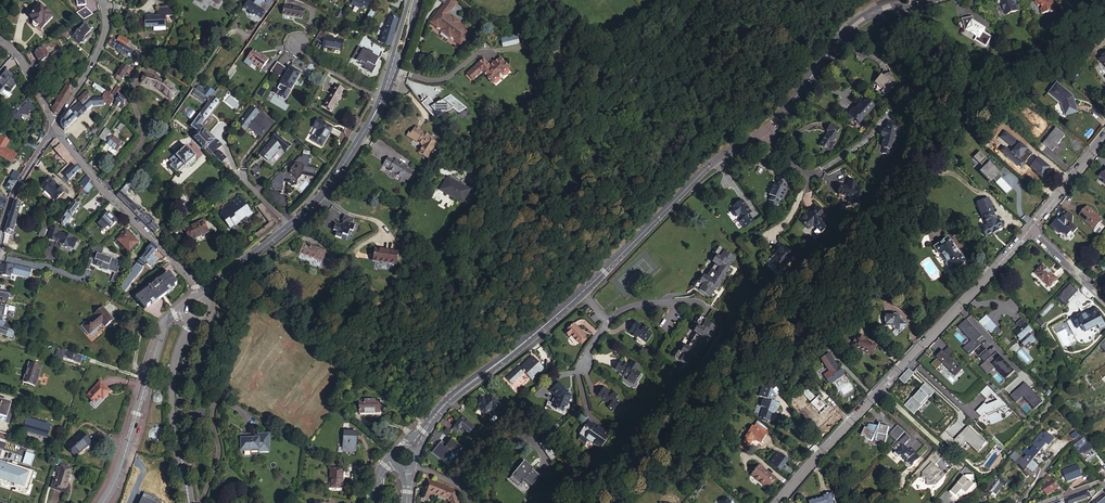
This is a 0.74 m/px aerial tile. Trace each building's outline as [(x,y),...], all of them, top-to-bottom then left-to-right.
[(244,7),(250,10),(250,14),(253,16),(255,14),(261,19),(265,13),(257,7),(261,1),(260,0),(249,0),(244,7)] [(349,1),(353,3),(352,4),(355,5),(355,7),(362,11),(362,10),(367,12),(372,1),(370,0),(349,0),(349,1)] [(444,3),(450,8),(451,8),(456,1),(454,0),(446,0),(444,3)] [(996,1),(1001,4),(1006,14),(1018,8),(1015,2),(1017,1),(1016,0),(996,0),(996,1)] [(1036,1),(1040,5),(1041,4),(1044,7),(1042,8),(1043,13),(1056,11),(1056,3),(1053,0),(1037,0),(1036,1)] [(450,8),(444,3),(441,8),(447,12),(450,8)] [(39,4),(34,10),(36,12),(31,16),(35,20),(33,21),(33,23),(34,25),(37,25),(38,23),(42,28),(53,17),(48,13),(49,11),(47,10),(45,10),(39,4)] [(283,14),(293,17),(293,15),(297,16),(296,17),(301,19),(303,10),(285,6),(283,14)] [(143,17),(143,29),(151,29),(152,32),(164,31),(164,28),(163,16),(171,16),(171,8),(155,9),(156,16),(152,17),(143,17)] [(446,13),(447,12),(441,8),(431,21),(432,22),(432,24),(434,25),(435,25),(437,26),(438,25),(442,28),(441,30),(449,36),(451,34),(455,37),(454,39),(455,39),(455,41),(458,43),(460,42),(460,43),(470,29),(464,25),(464,26),(446,13)] [(371,10),(358,30),(361,32),(374,12),(371,10)] [(386,25),(380,43),(390,46),(394,33),(393,32),(398,19),(390,16),(387,26),(386,25)] [(967,29),(975,21),(974,17),(965,19),(967,29)] [(987,28),(975,21),(967,29),(979,37),(977,39),(987,46),(993,37),(985,32),(987,28)] [(351,27),(348,33),(355,37),(358,31),(351,27)] [(75,31),(70,36),(79,45),(88,36),(81,29),(77,33),(75,31)] [(63,32),(61,35),(68,42),(71,39),(68,36),(66,34),(63,32)] [(519,43),(518,36),(515,32),(510,36),(502,37),(502,45),(519,43)] [(325,34),(323,47),(342,51),(344,40),(332,37),(333,35),(325,34)] [(120,37),(118,41),(127,46),(129,42),(120,37)] [(119,51),(121,52),(125,46),(115,41),(112,38),(111,38),(108,44),(119,51)] [(367,51),(358,45),(351,57),(359,62),(359,63),(364,66),(363,67),(371,72),(375,66),(374,65),(379,58),(371,53),(370,52),(369,54),(366,52),(367,51)] [(125,46),(121,52),(132,59),(135,53),(133,51),(125,46)] [(34,53),(39,62),(49,56),(44,47),(34,53)] [(252,50),(246,58),(261,69),(268,59),(261,55),(260,56),(257,54),(252,50)] [(135,53),(132,59),(139,63),(140,61),(143,57),(135,53)] [(57,55),(52,58),(48,60),(64,75),(70,67),(57,55)] [(509,69),(500,59),(490,67),(484,60),(476,65),(477,66),(466,74),(472,81),(483,73),(491,83),(509,69)] [(116,75),(117,75),(121,78),(122,78),(126,72),(131,75),(134,70),(128,66),(128,67),(123,64),(116,75)] [(236,69),(233,67),(226,76),(230,79),(237,70),(236,69)] [(289,67),(276,89),(280,91),(277,96),(284,100),(300,74),(289,67)] [(0,75),(0,90),(6,83),(12,88),(17,82),(11,76),(12,75),(6,69),(0,76),(0,75)] [(882,77),(880,76),(874,83),(883,90),(882,91),(886,95),(896,84),(891,72),(884,75),(882,77)] [(140,78),(138,86),(150,88),(152,89),(153,89),(155,89),(170,99),(174,92),(170,90),(172,86),(163,81),(161,84),(156,81),(155,80),(140,78)] [(67,85),(58,100),(64,104),(73,88),(71,87),(73,84),(67,81),(65,84),(67,85)] [(104,95),(107,91),(94,84),(92,88),(104,95)] [(1073,96),(1058,84),(1051,94),(1061,102),(1062,103),(1063,104),(1066,116),(1078,112),(1073,96)] [(336,86),(324,107),(332,111),(343,91),(336,86)] [(194,91),(195,91),(208,100),(209,100),(211,97),(214,94),(207,89),(204,93),(197,88),(194,91)] [(118,98),(107,91),(104,95),(105,96),(104,98),(106,99),(105,100),(104,102),(109,105),(113,99),(116,101),(118,98)] [(208,100),(195,91),(192,96),(205,104),(208,100)] [(86,92),(77,100),(79,101),(82,105),(88,100),(89,99),(89,98),(90,97),(86,92)] [(459,103),(445,92),(430,101),(424,94),(417,99),(431,115),(434,112),(446,102),(454,110),(459,103)] [(127,101),(119,96),(118,98),(116,101),(115,102),(116,103),(117,101),(119,103),(121,104),(124,106),(127,101)] [(211,97),(209,100),(208,102),(209,103),(191,127),(195,131),(199,134),(200,133),(204,130),(200,126),(219,101),(214,97),(213,99),(211,97)] [(861,101),(860,99),(853,107),(854,108),(861,101)] [(59,113),(64,104),(58,100),(53,108),(52,110),(53,113),(59,113)] [(92,105),(88,100),(82,105),(86,111),(87,111),(91,108),(90,107),(92,105)] [(863,102),(861,101),(854,108),(855,109),(850,115),(853,118),(855,116),(859,120),(863,116),(864,117),(873,107),(872,106),(873,104),(869,100),(867,102),(865,100),(863,102)] [(86,111),(82,105),(79,101),(69,111),(77,119),(86,111)] [(446,102),(434,112),(436,116),(451,107),(446,102)] [(21,115),(29,114),(29,111),(32,110),(31,103),(10,105),(12,120),(22,119),(21,115)] [(252,106),(238,124),(245,129),(248,124),(256,130),(255,130),(260,134),(266,127),(255,118),(255,119),(253,118),(254,117),(259,111),(252,106)] [(855,109),(854,108),(853,107),(847,113),(850,115),(855,109)] [(61,126),(64,130),(77,119),(69,111),(67,109),(60,119),(62,120),(60,123),(61,126)] [(317,119),(312,128),(317,131),(311,141),(322,147),(333,128),(317,119)] [(826,130),(828,132),(829,132),(827,135),(826,134),(825,137),(824,136),(818,146),(822,149),(823,148),(824,149),(825,148),(830,151),(834,143),(833,142),(836,137),(835,136),(835,134),(839,128),(830,123),(826,130)] [(899,126),(888,123),(885,132),(884,131),(881,133),(880,136),(882,138),(883,139),(881,146),(883,150),(888,151),(892,150),(894,142),(896,142),(897,135),(896,135),(899,126)] [(411,131),(409,130),(406,135),(422,145),(418,152),(426,157),(435,142),(431,140),(431,139),(427,137),(429,135),(418,129),(416,133),(414,133),(411,131)] [(1065,136),(1056,129),(1044,144),(1051,150),(1056,144),(1057,145),(1065,136)] [(216,140),(204,130),(200,133),(210,145),(216,140)] [(103,142),(109,134),(103,131),(98,139),(103,142)] [(199,134),(197,136),(194,139),(204,151),(206,149),(210,145),(200,133),(199,134)] [(268,144),(260,153),(267,160),(279,147),(286,151),(290,146),(276,133),(270,139),(271,140),(272,141),(269,144),(268,144)] [(105,144),(106,145),(109,147),(117,151),(122,143),(111,136),(105,144)] [(50,144),(55,149),(61,144),(57,138),(54,138),(50,144)] [(210,145),(206,149),(212,155),(214,154),(222,146),(216,140),(210,145)] [(0,144),(0,155),(11,163),(17,154),(0,144)] [(55,149),(54,150),(67,166),(74,159),(61,144),(55,149)] [(26,155),(29,148),(23,146),(21,153),(26,155)] [(196,157),(186,147),(175,156),(170,161),(172,164),(170,165),(172,168),(171,169),(173,172),(174,171),(176,173),(184,166),(185,167),(196,157)] [(216,156),(215,157),(221,163),(226,158),(219,152),(216,156)] [(949,160),(941,153),(934,161),(942,168),(947,162),(949,160)] [(292,159),(287,164),(290,168),(290,173),(280,171),(269,184),(273,188),(283,191),(286,179),(291,180),(290,183),(295,184),(296,180),(294,179),(300,172),(313,176),(315,169),(307,166),(310,156),(303,154),(302,157),(299,156),(295,162),(292,159)] [(996,175),(997,174),(988,165),(987,166),(982,163),(984,161),(977,154),(972,159),(979,165),(984,170),(978,175),(988,184),(991,181),(992,180),(997,185),(996,185),(996,186),(995,186),(1007,197),(1013,192),(1000,180),(999,179),(995,176),(996,175)] [(401,176),(408,180),(413,172),(406,168),(398,163),(399,163),(394,160),(393,160),(387,156),(382,165),(389,169),(388,170),(393,173),(394,172),(396,173),(395,175),(400,178),(401,176)] [(1048,166),(1038,158),(1031,167),(1041,175),(1048,166)] [(58,176),(62,179),(77,163),(74,159),(67,166),(58,176)] [(395,159),(394,160),(399,163),(398,163),(406,168),(407,166),(395,159)] [(979,165),(972,159),(971,161),(978,167),(979,165)] [(77,163),(62,179),(66,184),(81,168),(77,163)] [(786,183),(790,178),(781,170),(776,176),(778,178),(775,183),(774,182),(768,193),(769,194),(767,198),(768,199),(766,203),(774,208),(778,199),(779,200),(780,198),(785,190),(786,189),(785,188),(787,184),(786,183)] [(15,173),(12,178),(17,182),(20,176),(15,173)] [(91,180),(87,176),(80,185),(83,186),(85,188),(89,183),(91,180)] [(443,192),(460,203),(468,191),(447,177),(440,187),(445,190),(443,192)] [(12,178),(6,188),(11,191),(14,186),(17,182),(12,178)] [(47,179),(41,186),(56,201),(64,192),(56,184),(55,186),(47,179)] [(840,185),(838,195),(855,197),(858,182),(850,181),(849,184),(847,183),(847,186),(840,185)] [(89,183),(85,188),(83,190),(88,194),(93,187),(89,183)] [(143,224),(154,234),(159,229),(152,222),(153,221),(147,215),(146,216),(132,201),(132,202),(124,194),(130,187),(126,185),(117,196),(143,224)] [(253,213),(239,196),(232,202),(233,204),(229,207),(229,206),(225,209),(223,215),(233,227),(247,216),(249,217),(253,213)] [(745,205),(739,197),(731,203),(732,205),(730,206),(735,213),(738,210),(742,215),(737,219),(743,226),(753,219),(747,211),(748,210),(745,206),(745,205)] [(996,222),(987,199),(975,203),(982,219),(983,219),(987,228),(980,232),(985,240),(993,235),(993,236),(998,233),(998,232),(1002,229),(998,220),(996,222)] [(14,201),(10,215),(17,217),(20,205),(14,201)] [(75,202),(60,221),(61,226),(69,230),(71,226),(67,224),(69,221),(68,220),(71,217),(72,217),(80,205),(75,202)] [(817,206),(812,211),(808,215),(807,213),(805,216),(804,215),(801,218),(802,219),(800,221),(808,229),(813,224),(821,232),(828,225),(823,219),(822,220),(819,218),(821,216),(823,214),(823,213),(817,206)] [(1103,221),(1087,207),(1079,216),(1094,230),(1103,221)] [(1072,215),(1069,212),(1060,222),(1058,220),(1051,227),(1055,230),(1056,230),(1060,233),(1065,233),(1068,236),(1072,232),(1073,232),(1077,228),(1072,223),(1072,215)] [(108,213),(101,219),(110,228),(116,222),(108,213)] [(17,217),(10,215),(4,233),(4,234),(9,235),(13,232),(17,217)] [(354,219),(346,216),(343,224),(345,224),(344,226),(342,226),(339,225),(336,232),(340,233),(338,238),(344,240),(346,235),(351,237),(353,232),(356,233),(358,226),(355,225),(357,220),(354,219)] [(183,227),(188,240),(209,232),(203,219),(183,227)] [(44,238),(46,229),(41,227),(38,236),(44,238)] [(58,228),(51,227),(48,239),(57,241),(57,239),(62,240),(60,243),(61,246),(65,248),(68,248),(68,246),(74,248),(78,240),(65,233),(65,234),(57,232),(58,228)] [(125,231),(117,240),(128,251),(137,243),(125,231)] [(952,244),(947,237),(934,247),(938,254),(940,253),(947,263),(946,264),(951,271),(965,261),(960,254),(959,255),(951,244),(952,244)] [(303,242),(299,252),(322,261),(325,251),(311,245),(311,244),(303,242)] [(793,255),(780,242),(774,248),(777,251),(774,254),(777,257),(771,263),(774,266),(774,267),(777,271),(784,264),(785,265),(791,259),(790,258),(793,255)] [(151,243),(137,265),(129,275),(134,278),(136,280),(143,269),(141,268),(145,262),(147,263),(150,260),(153,262),(156,257),(153,255),(157,249),(151,243)] [(107,249),(96,244),(92,252),(98,256),(99,256),(98,259),(99,260),(98,262),(97,261),(96,262),(94,266),(101,270),(102,269),(107,271),(107,273),(114,276),(109,286),(115,289),(121,277),(117,275),(119,271),(115,269),(118,265),(113,262),(113,261),(103,256),(107,249)] [(697,279),(690,289),(705,298),(706,297),(708,298),(713,289),(715,290),(728,269),(726,269),(732,259),(730,258),(731,256),(717,247),(710,258),(712,259),(709,263),(712,264),(711,266),(708,270),(707,272),(704,277),(703,278),(701,276),(699,280),(697,279)] [(374,249),(372,262),(396,265),(398,252),(374,249)] [(3,273),(2,275),(11,277),(13,268),(12,267),(13,265),(4,263),(4,262),(0,261),(0,273),(3,273)] [(1041,266),(1034,274),(1048,287),(1055,279),(1041,266)] [(168,274),(136,299),(144,309),(177,285),(168,274)] [(134,278),(129,275),(123,284),(120,289),(124,291),(134,278)] [(1067,282),(1055,296),(1063,304),(1066,301),(1064,299),(1074,289),(1067,282)] [(3,298),(2,300),(8,301),(9,294),(0,292),(0,298),(3,298)] [(127,294),(121,299),(124,302),(130,297),(127,294)] [(95,316),(81,327),(88,335),(102,324),(105,327),(113,320),(103,308),(94,315),(95,316)] [(1081,326),(1084,332),(1098,325),(1100,329),(1104,327),(1098,314),(1095,308),(1088,311),(1084,313),(1084,314),(1082,315),(1081,314),(1079,315),(1079,314),(1073,317),(1074,317),(1071,318),(1076,328),(1081,326)] [(986,314),(979,322),(990,333),(998,326),(986,314)] [(895,315),(884,315),(884,327),(891,327),(899,335),(907,327),(895,315)] [(677,349),(671,360),(685,370),(686,368),(688,370),(694,360),(696,361),(709,341),(708,340),(714,331),(712,329),(713,328),(698,318),(691,329),(693,330),(691,333),(694,335),(693,336),(690,341),(688,344),(685,348),(684,349),(682,347),(679,351),(677,349)] [(962,348),(969,356),(974,351),(978,356),(985,350),(977,341),(982,336),(966,319),(959,326),(958,327),(970,341),(962,348)] [(629,330),(633,333),(636,335),(646,342),(652,333),(647,330),(649,328),(644,324),(643,327),(635,321),(629,330)] [(578,341),(580,340),(585,335),(585,334),(575,322),(565,331),(569,335),(571,334),(578,341)] [(1025,323),(1014,333),(1021,340),(1032,330),(1025,323)] [(12,337),(14,331),(4,328),(0,326),(0,333),(12,337)] [(855,335),(850,346),(872,354),(875,345),(863,340),(864,338),(855,335)] [(948,347),(944,351),(949,357),(954,352),(948,347)] [(80,363),(81,360),(82,356),(65,350),(65,351),(62,350),(59,358),(62,359),(64,355),(67,356),(66,358),(80,363)] [(984,362),(981,364),(988,371),(994,365),(1007,378),(1014,371),(1002,357),(997,362),(987,350),(979,357),(984,362)] [(962,370),(949,357),(944,351),(943,351),(936,357),(937,358),(931,364),(937,369),(943,363),(956,376),(962,370)] [(828,354),(820,360),(828,372),(823,376),(828,384),(842,374),(837,366),(836,366),(828,354)] [(519,366),(506,378),(511,384),(524,372),(532,380),(544,368),(532,356),(520,367),(519,366)] [(619,361),(614,369),(618,372),(617,373),(621,376),(622,374),(626,377),(625,379),(631,383),(635,377),(637,378),(641,373),(636,369),(638,365),(631,361),(628,365),(627,367),(623,364),(619,361)] [(30,363),(24,383),(34,386),(40,366),(30,363)] [(1005,379),(1007,378),(994,365),(988,371),(981,364),(979,366),(987,374),(994,367),(1005,379)] [(899,379),(904,384),(914,374),(908,369),(899,379)] [(72,374),(75,379),(80,376),(78,371),(72,374)] [(91,395),(97,401),(99,403),(106,397),(108,399),(114,393),(111,390),(112,388),(106,381),(91,395)] [(1009,396),(1015,402),(1022,396),(1034,409),(1042,402),(1024,382),(1009,396)] [(557,383),(549,391),(554,397),(552,401),(554,402),(551,407),(555,408),(554,409),(557,410),(558,409),(560,410),(562,405),(564,406),(568,398),(567,398),(569,394),(567,392),(566,394),(563,391),(565,390),(557,383)] [(767,383),(762,387),(767,389),(772,394),(774,396),(777,394),(767,383)] [(924,383),(904,406),(913,415),(934,392),(924,383)] [(1010,408),(1008,407),(986,384),(980,391),(986,397),(990,393),(996,399),(986,404),(984,402),(983,404),(984,405),(981,408),(980,407),(976,411),(981,416),(985,412),(986,413),(988,414),(1000,409),(1004,413),(1010,408)] [(769,401),(772,394),(767,389),(762,387),(759,386),(756,396),(762,398),(759,408),(761,409),(758,419),(767,422),(768,416),(767,416),(768,413),(773,414),(776,404),(769,401)] [(828,394),(822,387),(817,391),(824,399),(828,394)] [(811,402),(809,403),(818,413),(827,405),(818,395),(815,398),(806,388),(803,392),(811,402)] [(601,389),(597,394),(609,404),(607,407),(612,411),(619,402),(615,398),(617,395),(613,391),(611,393),(607,389),(605,392),(601,389)] [(502,407),(491,396),(486,401),(482,397),(475,405),(479,408),(477,410),(484,416),(491,410),(495,414),(502,407)] [(106,397),(99,403),(99,404),(101,406),(108,399),(106,397)] [(7,418),(10,408),(11,404),(0,400),(0,416),(7,418)] [(359,401),(359,413),(379,413),(379,401),(359,401)] [(14,410),(10,408),(7,418),(5,423),(9,424),(14,410)] [(69,416),(56,411),(54,414),(52,414),(50,421),(58,423),(57,426),(65,429),(69,416)] [(25,426),(23,432),(47,439),(51,426),(23,418),(21,425),(25,426)] [(460,421),(459,420),(450,431),(455,435),(460,428),(468,434),(473,427),(462,418),(460,421)] [(578,433),(576,437),(584,442),(586,438),(598,445),(606,432),(602,430),(604,427),(595,422),(594,423),(585,418),(582,424),(581,424),(577,432),(578,433)] [(757,422),(754,428),(765,435),(768,431),(757,422)] [(868,430),(867,429),(865,428),(861,436),(865,438),(865,439),(871,442),(873,439),(876,439),(876,441),(885,443),(889,427),(879,425),(879,427),(870,425),(868,430)] [(950,434),(944,440),(950,446),(954,442),(954,441),(969,426),(968,425),(955,438),(950,434)] [(986,442),(969,426),(954,441),(954,442),(960,447),(966,441),(968,439),(979,450),(986,442)] [(744,435),(741,441),(747,446),(749,443),(751,444),(752,442),(755,441),(760,444),(765,435),(754,428),(752,427),(747,434),(749,435),(748,437),(744,435)] [(1044,435),(1050,441),(1052,443),(1059,436),(1050,428),(1044,435)] [(950,434),(945,429),(940,436),(944,440),(950,434)] [(68,446),(76,456),(92,444),(83,433),(68,446)] [(344,433),(343,452),(356,452),(356,433),(344,433)] [(905,433),(892,447),(897,451),(895,453),(899,457),(901,455),(908,461),(906,463),(911,467),(920,457),(911,449),(909,450),(904,445),(905,444),(911,438),(905,433)] [(1089,442),(1081,434),(1078,437),(1075,439),(1071,443),(1075,446),(1077,444),(1082,449),(1081,450),(1085,454),(1091,449),(1087,444),(1089,442)] [(243,441),(243,453),(258,453),(258,452),(268,452),(268,435),(257,436),(257,441),(243,441)] [(1039,453),(1050,441),(1044,435),(1043,436),(1034,448),(1039,453)] [(452,439),(451,439),(444,448),(456,456),(460,450),(449,442),(452,439)] [(462,447),(452,439),(449,442),(460,450),(462,447)] [(978,452),(979,450),(968,439),(966,441),(978,452)] [(737,447),(744,451),(747,446),(741,441),(737,447)] [(1039,453),(1034,448),(1030,452),(1026,457),(1029,458),(1032,461),(1039,453)] [(938,469),(937,469),(936,470),(934,468),(936,467),(934,466),(936,463),(942,457),(937,451),(915,473),(920,477),(924,478),(927,478),(927,481),(927,485),(932,486),(936,486),(942,479),(945,476),(938,469)] [(777,454),(769,463),(779,471),(787,461),(777,454)] [(1018,466),(1024,460),(1016,454),(1011,460),(1015,463),(1014,464),(1018,466)] [(1029,458),(1026,457),(1024,460),(1018,466),(1024,472),(1032,461),(1029,458)] [(18,461),(9,487),(23,491),(28,478),(28,479),(33,466),(18,461)] [(1032,461),(1024,472),(1029,477),(1025,482),(1030,487),(1034,480),(1041,469),(1032,461)] [(524,462),(513,475),(516,477),(512,481),(518,486),(525,479),(532,485),(539,476),(532,470),(530,472),(527,468),(529,466),(524,462)] [(759,465),(750,475),(765,487),(773,477),(759,465)] [(56,479),(54,486),(65,489),(72,470),(61,466),(56,479)] [(1067,483),(1083,477),(1078,466),(1062,472),(1067,483)] [(330,469),(329,488),(342,489),(343,475),(344,470),(330,469)] [(1101,478),(1104,476),(1099,469),(1095,473),(1101,478)] [(953,496),(950,499),(952,500),(954,501),(959,495),(963,498),(962,499),(964,501),(965,501),(967,500),(969,499),(971,497),(973,495),(972,494),(977,488),(972,484),(966,478),(965,477),(950,494),(953,496)] [(422,495),(428,498),(431,490),(449,498),(450,502),(459,502),(456,491),(429,479),(422,495)] [(932,486),(932,489),(933,489),(935,488),(936,487),(938,486),(940,484),(941,482),(943,480),(943,479),(942,479),(936,486),(932,486)] [(989,491),(987,494),(994,498),(1003,485),(1004,486),(1006,484),(998,479),(991,489),(990,488),(989,491)] [(1049,481),(1046,483),(1041,486),(1047,496),(1057,490),(1058,491),(1060,489),(1056,485),(1054,487),(1052,484),(1049,481)] [(140,483),(141,495),(158,494),(157,482),(140,483)] [(833,492),(823,495),(824,497),(809,501),(810,502),(836,502),(833,492)] [(1067,500),(1068,502),(1070,502),(1080,499),(1080,501),(1090,497),(1088,492),(1067,500)] [(1094,502),(1104,502),(1104,494),(1103,495),(1100,498),(1094,502)]
